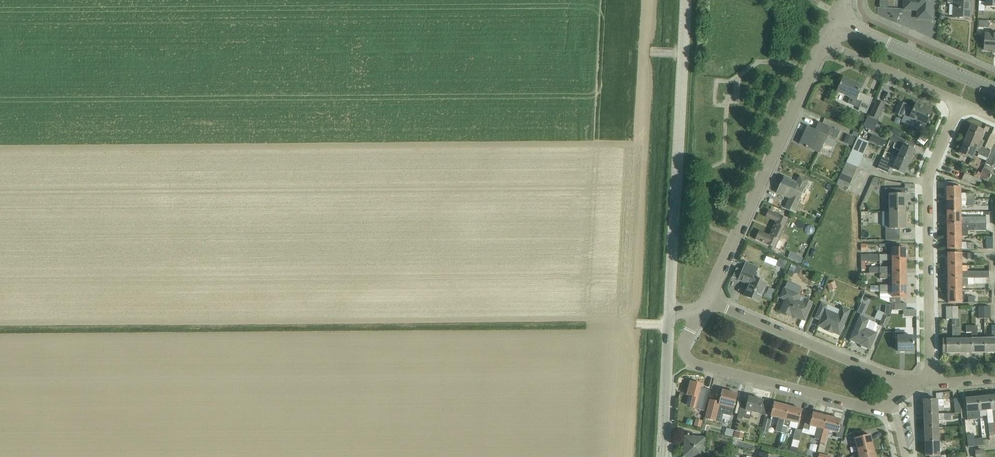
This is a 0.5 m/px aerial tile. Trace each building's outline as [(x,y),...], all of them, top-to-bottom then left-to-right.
[(904,9),(918,10),(917,18),(931,19),(933,0),(904,0),(904,9)] [(971,19),(972,0),(948,0),(948,3),(955,4),(954,18),(971,19)] [(981,25),(992,25),(992,17),(981,17),(981,25)] [(986,34),(985,51),(994,51),(994,34),(986,34)] [(843,79),(838,92),(850,97),(847,104),(859,109),(858,111),(866,114),(873,99),(859,93),(861,87),(843,79)] [(870,117),(878,121),(885,104),(877,101),(870,117)] [(914,127),(923,131),(932,111),(916,105),(914,109),(900,102),(894,115),(902,118),(903,115),(916,121),(914,127)] [(799,144),(819,153),(828,135),(837,139),(840,131),(819,122),(815,130),(807,126),(799,144)] [(971,126),(965,140),(981,147),(984,142),(980,140),(984,132),(971,126)] [(902,132),(892,127),(889,134),(900,138),(902,132)] [(872,135),(869,141),(883,147),(885,141),(872,135)] [(901,151),(898,158),(910,163),(915,151),(913,151),(915,146),(892,135),(889,141),(896,143),(894,148),(901,151)] [(985,148),(991,151),(994,145),(994,143),(994,136),(991,135),(985,148)] [(856,143),(867,148),(869,143),(858,138),(856,143)] [(985,148),(981,147),(965,140),(959,154),(972,160),(975,151),(979,153),(978,155),(988,159),(991,151),(985,148)] [(853,148),(864,153),(867,148),(856,143),(853,148)] [(988,159),(985,164),(991,167),(994,158),(994,159),(994,146),(994,145),(991,151),(988,159)] [(851,153),(862,158),(864,153),(853,148),(851,153)] [(849,158),(860,163),(862,158),(851,153),(849,158)] [(847,163),(858,168),(860,163),(849,158),(847,163)] [(910,163),(898,158),(895,164),(890,161),(889,163),(882,160),(878,169),(890,175),(893,170),(904,175),(910,163)] [(855,174),(858,168),(847,163),(844,169),(855,174)] [(984,166),(981,176),(989,178),(991,168),(984,166)] [(853,179),(855,174),(844,169),(842,174),(853,179)] [(975,175),(974,177),(965,174),(962,180),(976,186),(981,173),(978,172),(977,176),(975,175)] [(842,174),(839,180),(850,184),(853,179),(842,174)] [(783,179),(777,193),(789,198),(785,208),(795,212),(800,203),(798,202),(805,188),(809,190),(812,182),(808,180),(800,177),(797,183),(791,180),(790,182),(783,179)] [(850,184),(839,180),(837,185),(848,190),(850,184)] [(946,188),(946,200),(966,200),(973,200),(973,194),(960,194),(960,188),(959,188),(959,184),(955,182),(947,182),(947,188),(946,188)] [(889,198),(890,212),(906,212),(905,195),(899,195),(899,188),(885,188),(885,198),(889,198)] [(946,200),(947,213),(960,212),(960,206),(966,206),(976,206),(976,207),(985,207),(985,199),(976,200),(973,200),(966,200),(946,200)] [(756,239),(775,248),(788,219),(769,211),(766,217),(776,222),(769,236),(759,231),(756,239)] [(906,212),(890,212),(884,212),(884,226),(886,226),(886,241),(900,241),(900,229),(906,229),(906,212)] [(947,213),(947,225),(973,225),(986,225),(986,218),(961,218),(960,212),(947,213)] [(973,225),(947,225),(947,237),(961,237),(967,237),(967,231),(986,231),(986,225),(973,225)] [(961,237),(947,237),(947,250),(974,249),(973,243),(961,243),(961,237)] [(863,242),(862,251),(871,251),(871,243),(863,242)] [(861,262),(892,261),(906,261),(906,248),(892,249),(892,255),(861,255),(861,262)] [(803,262),(805,256),(792,250),(789,256),(803,262)] [(947,254),(947,266),(961,266),(961,254),(947,254)] [(870,274),(880,274),(906,273),(906,261),(892,261),(892,268),(870,268),(870,274)] [(758,302),(766,283),(753,278),(758,267),(746,262),(742,271),(736,268),(732,278),(744,283),(745,282),(750,284),(745,296),(758,302)] [(961,266),(947,266),(947,279),(961,278),(987,278),(989,278),(989,272),(974,272),(961,272),(961,266)] [(893,279),(893,286),(906,285),(906,273),(880,274),(880,280),(886,280),(893,279)] [(947,279),(948,291),(961,291),(961,285),(987,284),(987,278),(961,278),(947,279)] [(895,304),(901,304),(900,298),(907,298),(906,285),(893,286),(886,286),(880,286),(880,299),(890,304),(895,304)] [(791,314),(805,320),(812,302),(806,300),(804,304),(796,300),(798,294),(785,289),(781,297),(786,299),(781,311),(791,316),(791,314)] [(961,291),(948,291),(948,303),(962,303),(961,291)] [(833,333),(839,335),(849,310),(842,307),(838,315),(826,310),(828,305),(821,303),(815,319),(821,321),(818,327),(824,329),(824,330),(832,334),(833,333)] [(857,313),(862,315),(865,309),(860,306),(857,313)] [(879,326),(886,329),(890,317),(890,315),(885,313),(884,315),(884,314),(879,326)] [(878,324),(869,320),(860,317),(850,340),(861,344),(861,346),(868,349),(869,348),(870,348),(877,333),(876,333),(877,329),(878,324)] [(959,327),(959,319),(953,319),(953,327),(953,339),(943,339),(943,353),(960,353),(960,339),(960,327),(959,327)] [(972,353),(985,353),(985,339),(977,339),(977,326),(972,326),(972,333),(972,339),(972,353)] [(898,337),(898,352),(913,351),(913,337),(904,337),(904,332),(896,332),(896,337),(898,337)] [(972,339),(960,339),(960,353),(972,353),(972,339)] [(985,339),(985,353),(994,353),(994,339),(992,339),(985,339)] [(691,408),(704,411),(708,393),(702,391),(703,386),(690,382),(687,395),(693,397),(691,408)] [(710,400),(706,419),(721,423),(723,414),(732,416),(733,409),(737,394),(722,391),(719,403),(710,400)] [(994,435),(991,396),(978,398),(980,411),(987,411),(989,436),(994,435)] [(738,416),(737,418),(741,419),(742,417),(745,417),(750,419),(751,412),(759,414),(765,415),(766,415),(767,408),(762,406),(763,400),(749,397),(748,403),(741,401),(741,403),(738,414),(738,416)] [(981,419),(980,411),(978,398),(966,399),(968,420),(981,419)] [(923,401),(924,415),(938,414),(938,406),(944,406),(944,400),(923,401)] [(787,407),(774,404),(771,417),(778,418),(775,432),(781,434),(781,433),(783,426),(783,425),(787,407)] [(781,433),(781,434),(786,435),(787,428),(796,430),(798,424),(801,410),(787,407),(783,425),(783,426),(781,433)] [(806,418),(803,429),(809,431),(810,427),(816,428),(814,439),(821,440),(827,417),(813,413),(811,420),(806,418)] [(924,415),(924,428),(939,428),(938,420),(951,419),(951,414),(938,414),(924,415)] [(821,440),(820,442),(825,444),(828,431),(837,433),(836,438),(842,439),(845,427),(839,426),(840,420),(827,417),(821,440)] [(772,420),(765,419),(762,431),(768,433),(772,420)] [(728,426),(727,434),(735,435),(736,427),(728,426)] [(743,437),(746,431),(738,428),(736,435),(743,437)] [(924,428),(925,442),(939,441),(939,428),(924,428)] [(793,440),(799,442),(802,431),(796,430),(793,440)] [(856,442),(859,455),(874,452),(871,436),(865,437),(863,431),(850,434),(852,443),(856,442)] [(974,435),(967,436),(968,448),(983,446),(982,438),(974,439),(974,435)] [(684,456),(704,456),(705,437),(685,436),(684,456)] [(716,441),(730,444),(731,439),(717,436),(716,441)] [(925,442),(926,456),(930,456),(946,456),(942,456),(940,456),(939,441),(925,442)]
